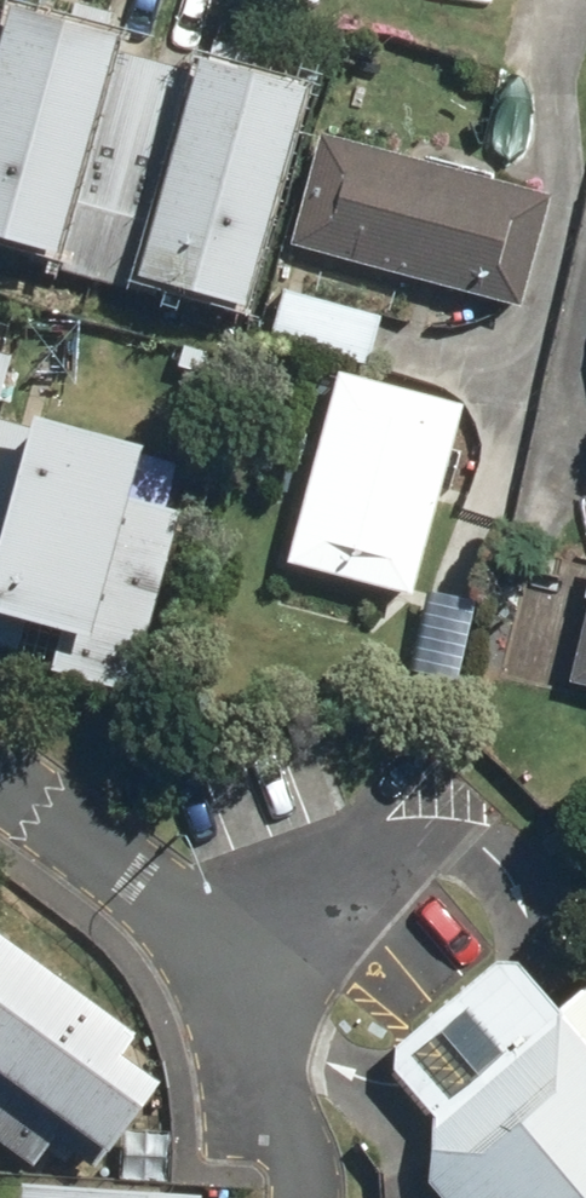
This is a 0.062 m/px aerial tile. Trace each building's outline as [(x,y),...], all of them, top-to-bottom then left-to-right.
[(42,0),(9,0),(0,34),(0,230),(43,241),(37,262),(159,296),(165,275),(247,298),(309,76),(247,59),(251,47),(208,35),(199,68),(111,43),(121,9),(88,0),(70,0),(68,7),(42,0)] [(541,195),(312,134),(283,242),(512,303),(541,195)] [(281,287),(267,337),(363,364),(377,314),(281,287)] [(0,342),(0,386),(13,346),(0,342)] [(449,407),(328,376),(281,562),(401,592),(449,407)] [(2,538),(0,545),(0,601),(83,628),(69,671),(125,689),(186,505),(127,485),(142,440),(34,404),(29,419),(0,409),(0,537),(2,538)] [(560,690),(585,696),(585,578),(560,690)] [(0,922),(0,1130),(41,1160),(61,1132),(99,1159),(161,1075),(120,1044),(136,1022),(0,922)] [(562,1016),(510,959),(394,1053),(392,1074),(433,1123),(427,1189),(435,1197),(585,1197),(585,995),(562,1016)] [(18,1194),(18,1197),(199,1197),(200,1184),(19,1174),(20,1165),(0,1164),(0,1193),(18,1194)]
